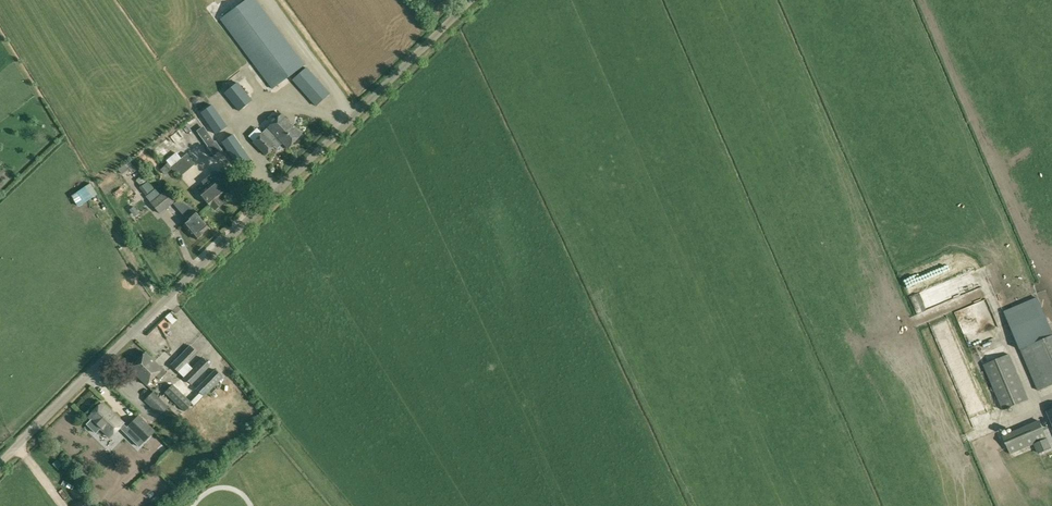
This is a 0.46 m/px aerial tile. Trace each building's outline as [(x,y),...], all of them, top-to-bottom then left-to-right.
[(305,64),(257,0),(244,0),(219,19),(271,89),(305,64)] [(316,106),(330,93),(306,67),(292,80),(316,106)] [(239,111),(252,100),(237,82),(224,93),(239,111)] [(215,135),(228,127),(213,104),(200,113),(215,135)] [(287,148),(302,133),(282,114),(253,142),(265,155),(275,146),(277,148),(282,143),(287,148)] [(207,146),(214,156),(222,150),(215,141),(214,141),(204,126),(197,131),(208,146),(207,146)] [(240,145),(229,153),(242,171),(253,163),(240,145)] [(171,167),(170,167),(171,169),(180,177),(194,165),(194,162),(187,153),(171,167)] [(171,169),(170,167),(171,167),(167,163),(160,169),(165,174),(171,169)] [(206,188),(200,193),(210,206),(211,205),(213,208),(216,209),(221,204),(222,201),(219,198),(224,194),(214,182),(216,180),(211,174),(202,182),(206,188)] [(151,203),(160,214),(174,202),(165,191),(151,203)] [(240,217),(248,208),(243,203),(235,213),(240,217)] [(144,215),(151,218),(154,212),(147,208),(144,215)] [(207,229),(208,228),(193,211),(188,216),(191,220),(184,226),(196,239),(203,233),(202,232),(207,228),(207,229)] [(141,266),(134,271),(148,291),(154,286),(141,266)] [(1020,348),(1038,390),(1051,384),(1051,330),(1038,297),(1004,311),(1020,348)] [(964,329),(981,323),(976,308),(958,315),(964,329)] [(170,319),(163,322),(168,332),(175,328),(170,319)] [(190,345),(171,364),(178,372),(198,353),(190,345)] [(145,365),(152,358),(146,352),(130,368),(140,378),(147,371),(145,369),(147,367),(145,365)] [(1002,409),(1028,398),(1009,353),(983,364),(1002,409)] [(202,357),(183,377),(191,384),(210,365),(202,357)] [(162,368),(152,358),(145,365),(147,367),(145,369),(147,371),(140,378),(146,384),(162,368)] [(215,370),(195,389),(203,397),(222,377),(215,370)] [(165,392),(184,411),(192,403),(172,384),(165,392)] [(145,400),(161,415),(169,407),(153,392),(145,400)] [(109,437),(123,423),(102,403),(89,417),(109,437)] [(151,426),(143,419),(139,414),(126,427),(143,443),(155,431),(151,426)] [(242,427),(250,422),(245,415),(237,420),(242,427)] [(1039,421),(1003,435),(1010,453),(1046,438),(1039,421)]
